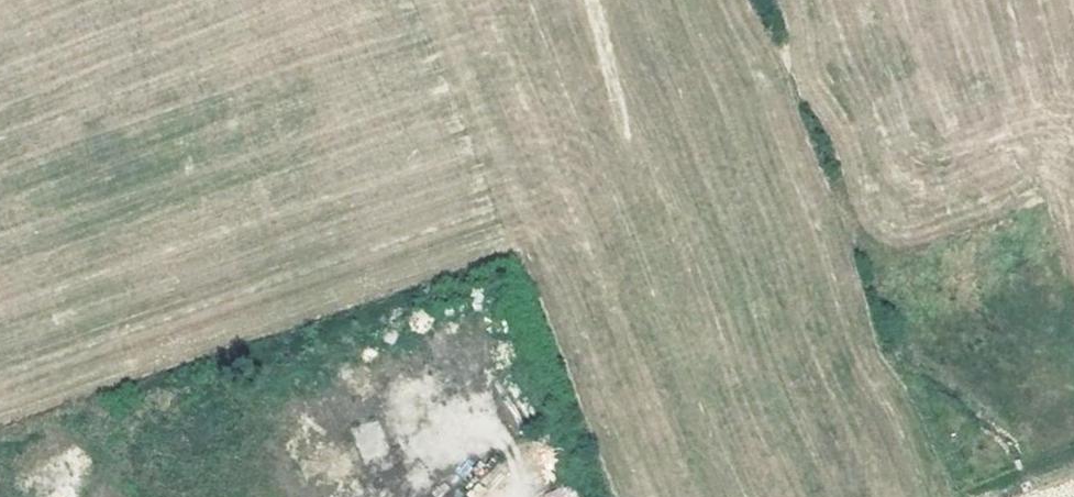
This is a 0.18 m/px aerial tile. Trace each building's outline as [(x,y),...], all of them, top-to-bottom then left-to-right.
[(513,420),(481,440),(489,453),(521,433),(513,420)]
